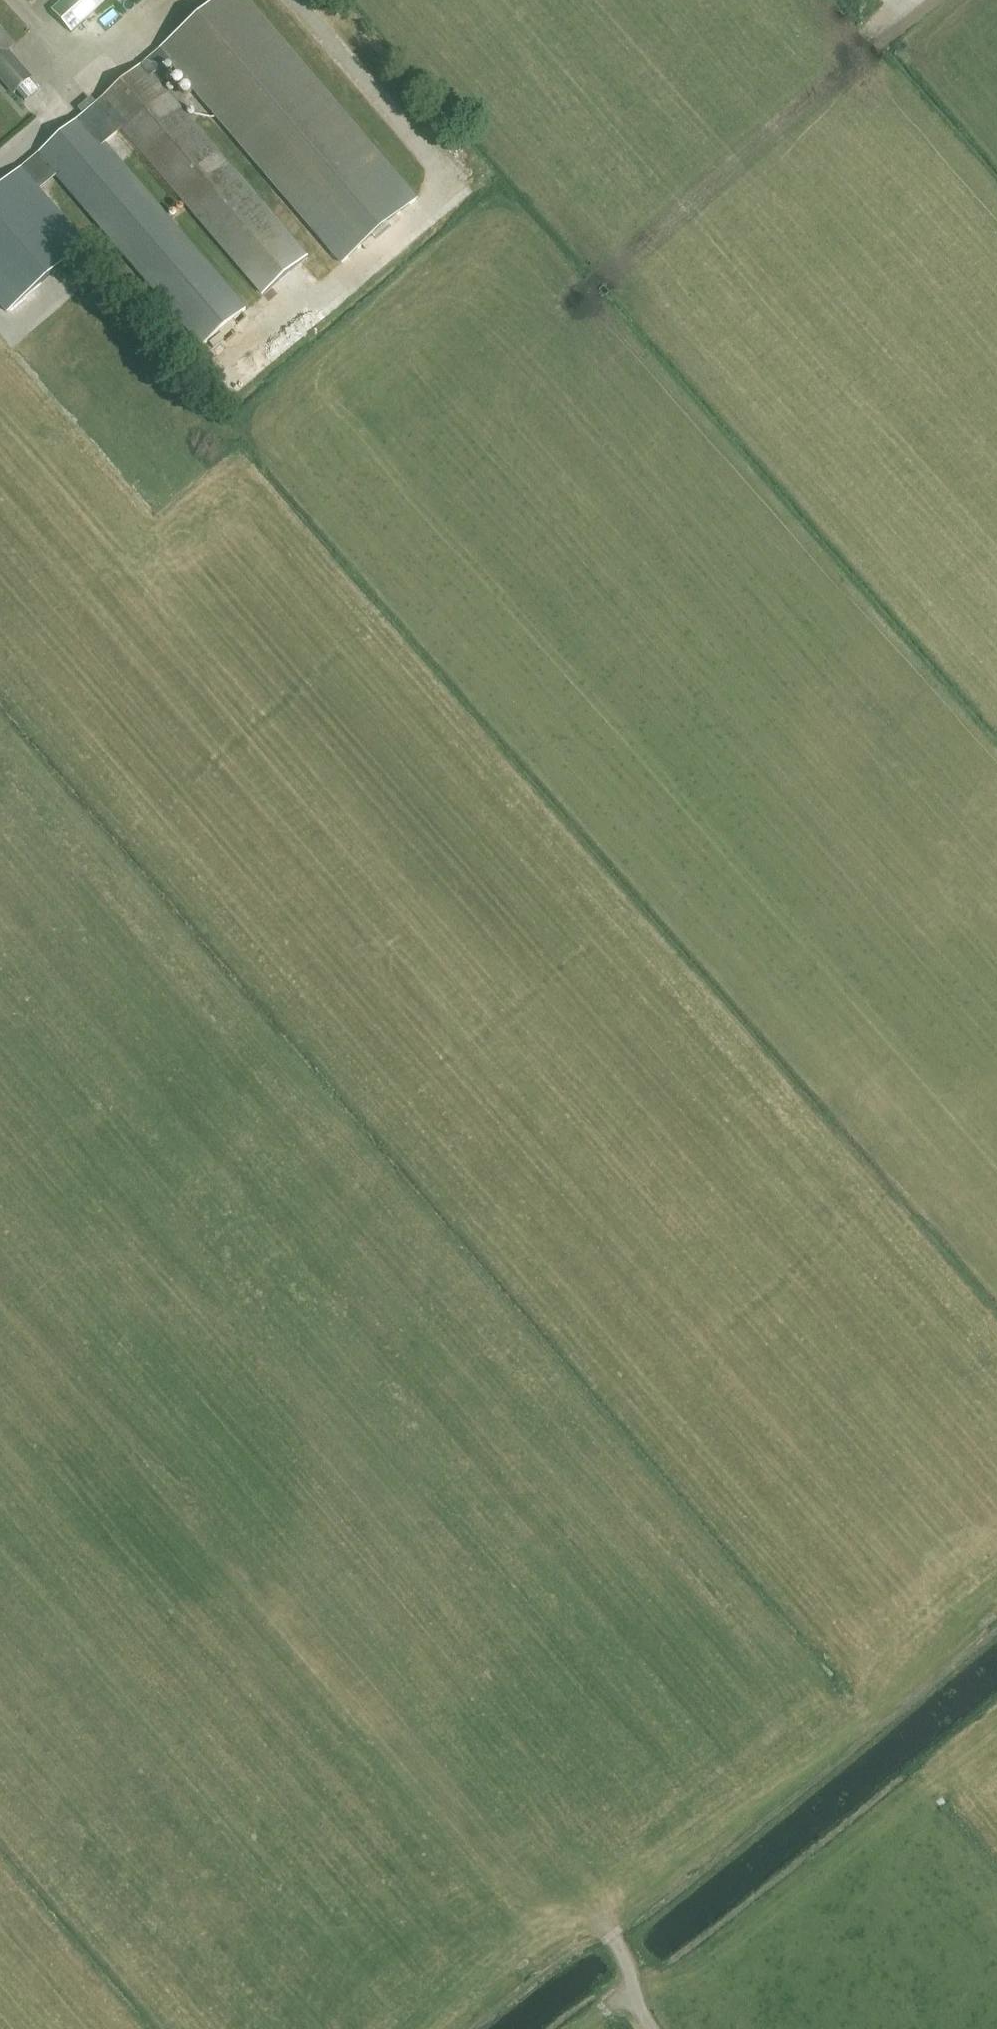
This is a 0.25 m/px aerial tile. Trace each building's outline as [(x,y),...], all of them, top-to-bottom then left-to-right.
[(142,64),(96,104),(90,98),(79,107),(84,114),(81,116),(38,153),(56,175),(202,346),(247,308),(114,152),(132,138),(264,293),(307,257),(156,79),(171,66),(340,265),(418,198),(249,0),(217,0),(142,64)] [(52,12),(70,32),(72,34),(109,0),(66,0),(52,12)] [(30,78),(7,51),(13,47),(0,31),(0,76),(13,92),(30,78)] [(0,185),(0,303),(7,311),(84,245),(37,190),(56,175),(38,153),(0,185)]
